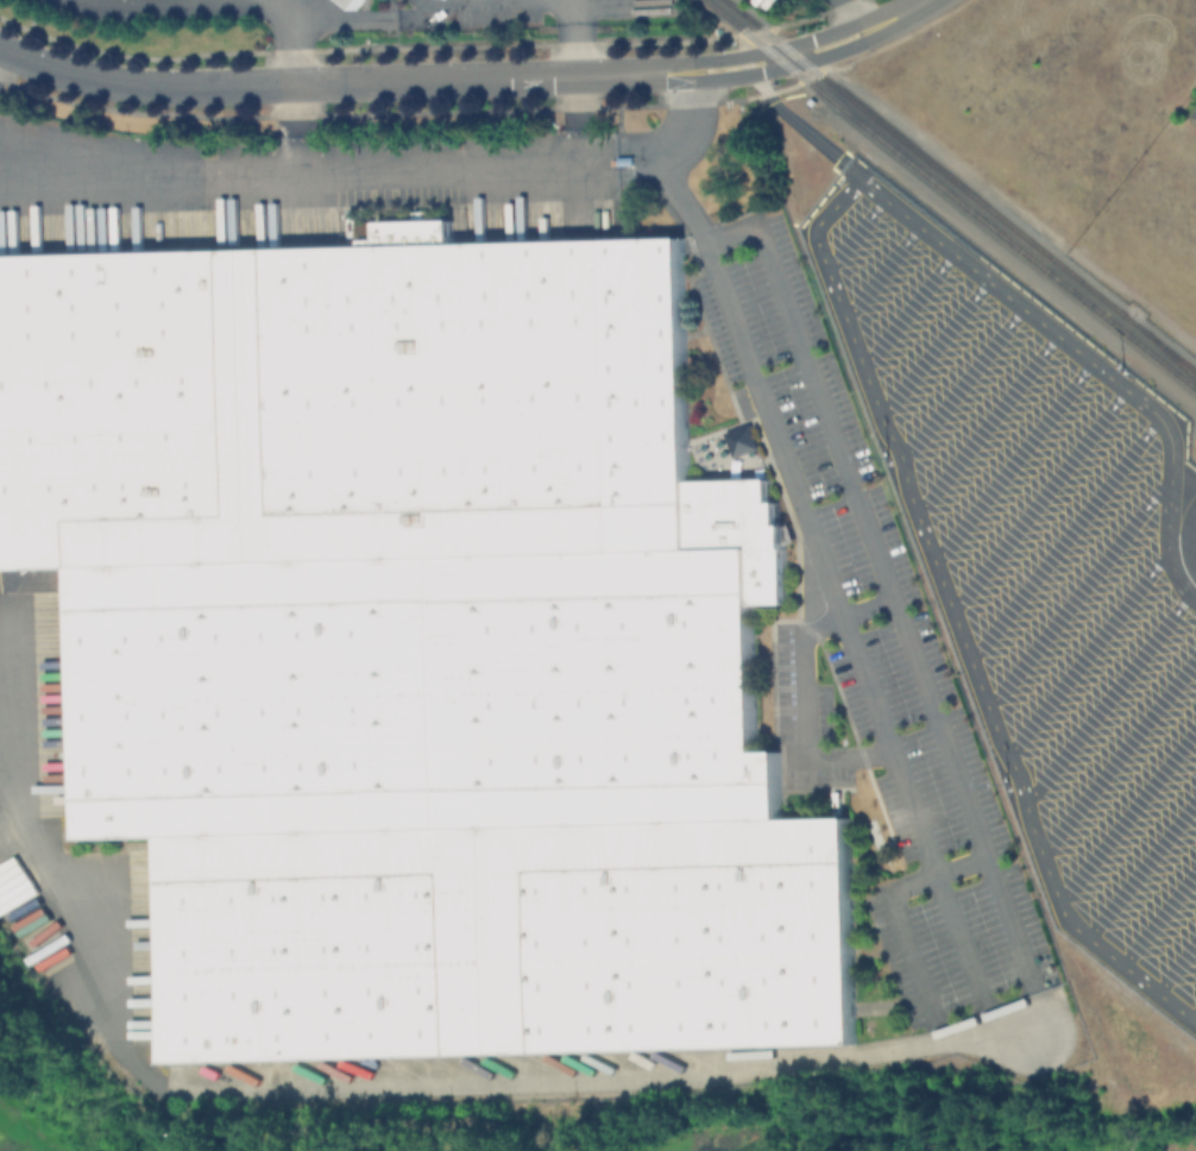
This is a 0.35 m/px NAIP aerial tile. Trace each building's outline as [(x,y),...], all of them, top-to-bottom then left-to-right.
[(357,15),(337,0),(369,0),(357,15)] [(67,573),(0,575),(0,257),(93,254),(682,239),(688,483),(691,549),(754,548),(753,608),(756,756),(779,756),(781,829),(854,826),(860,1049),(164,1068),(158,847),(74,849),(67,573)] [(762,449),(737,459),(729,434),(754,426),(762,449)] [(753,608),(754,548),(691,549),(688,483),(768,480),(768,504),(776,503),(776,527),(785,527),(787,608),(753,608)]
